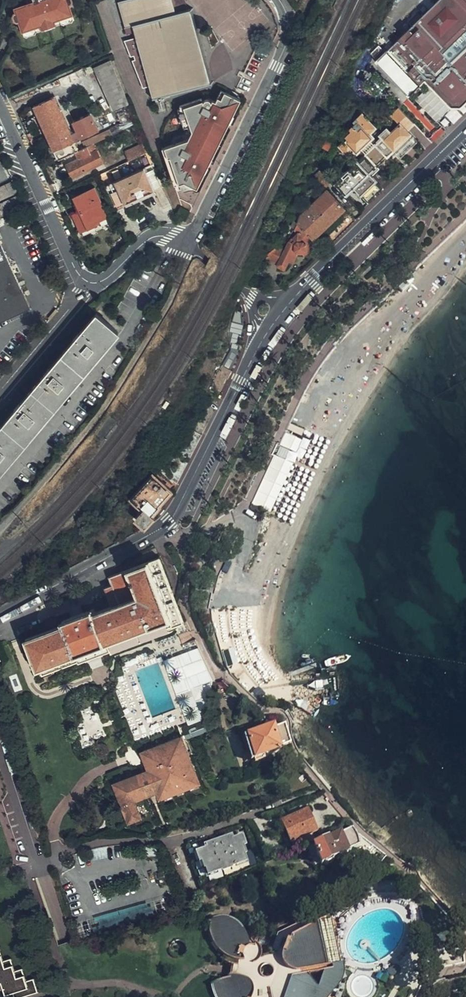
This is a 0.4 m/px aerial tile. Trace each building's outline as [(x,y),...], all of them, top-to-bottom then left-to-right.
[(36,1),(29,4),(16,8),(18,12),(16,13),(14,16),(16,20),(19,21),(21,21),(24,31),(37,27),(36,25),(40,23),(46,26),(53,23),(55,18),(59,17),(60,19),(72,15),(69,5),(72,4),(73,2),(72,0),(36,0),(36,1)] [(206,64),(191,9),(185,11),(183,3),(181,0),(126,0),(118,2),(125,27),(133,25),(136,37),(123,40),(129,57),(141,54),(142,58),(131,61),(142,89),(150,87),(153,99),(211,83),(206,64)] [(421,20),(416,14),(408,22),(413,28),(407,34),(404,36),(401,33),(395,39),(398,42),(389,51),(408,70),(401,77),(409,87),(418,79),(423,84),(427,80),(452,107),(463,107),(465,104),(465,0),(442,0),(421,20)] [(74,20),(72,15),(60,19),(59,17),(55,18),(53,23),(57,26),(61,24),(64,25),(72,23),(74,20)] [(398,25),(407,34),(413,28),(408,22),(404,19),(398,25)] [(37,27),(24,31),(26,35),(29,37),(38,34),(40,31),(45,29),(46,26),(40,23),(36,25),(37,27)] [(353,86),(380,69),(372,55),(364,61),(364,66),(358,70),(355,68),(349,80),(353,86)] [(130,103),(113,59),(95,67),(115,110),(130,103)] [(204,102),(202,98),(180,105),(185,118),(188,117),(191,125),(193,131),(189,139),(163,148),(175,184),(185,182),(198,187),(204,174),(199,171),(210,150),(214,152),(215,152),(223,137),(221,136),(217,134),(228,112),(233,115),(241,99),(222,90),(216,101),(210,98),(206,99),(205,100),(204,102)] [(34,107),(58,161),(77,152),(79,151),(75,142),(99,131),(90,114),(73,122),(78,131),(71,134),(54,97),(34,107)] [(138,123),(131,106),(130,103),(115,110),(124,130),(131,127),(138,123)] [(408,131),(415,124),(400,109),(393,116),(402,125),(393,134),(389,130),(382,137),(383,138),(378,143),(376,145),(389,158),(396,151),(403,158),(419,142),(408,131)] [(225,132),(233,115),(228,112),(217,134),(221,136),(224,132),(225,132)] [(378,168),(389,158),(376,145),(378,143),(374,138),(375,137),(371,133),(377,127),(363,113),(359,117),(357,115),(353,119),(357,123),(351,128),(353,131),(347,136),(349,139),(342,146),(349,154),(355,148),(359,153),(361,151),(365,155),(365,154),(366,156),(378,168)] [(387,129),(391,125),(388,121),(383,125),(387,129)] [(131,127),(140,145),(146,142),(138,123),(131,127)] [(85,148),(93,144),(113,135),(110,130),(83,142),(85,148)] [(126,152),(129,161),(150,151),(146,142),(140,145),(126,152)] [(79,151),(77,152),(80,159),(67,165),(74,178),(103,163),(97,151),(91,154),(90,151),(95,148),(93,144),(85,148),(79,151)] [(212,156),(214,152),(210,150),(199,171),(204,174),(213,157),(212,156)] [(372,174),(378,168),(366,156),(359,162),(358,161),(351,167),(353,169),(336,186),(348,198),(355,191),(362,199),(379,181),(372,174)] [(104,187),(115,209),(133,200),(134,203),(146,197),(145,195),(164,186),(155,164),(104,187)] [(323,173),(324,172),(321,170),(315,176),(319,181),(323,173)] [(325,188),(332,182),(323,173),(319,181),(325,188)] [(14,181),(6,185),(12,196),(19,193),(14,181)] [(6,185),(0,188),(0,201),(12,196),(6,185)] [(108,217),(95,188),(75,197),(81,211),(74,215),(82,232),(101,224),(100,221),(108,217)] [(312,245),(316,242),(314,240),(345,211),(327,192),(301,217),(300,218),(299,221),(298,222),(295,232),(297,235),(290,240),(285,252),(279,264),(278,266),(279,269),(284,271),(287,270),(290,263),(294,265),(298,257),(304,258),(314,248),(312,245)] [(13,198),(19,210),(25,207),(20,195),(13,198)] [(19,210),(13,198),(0,204),(0,218),(19,210)] [(192,211),(182,206),(177,214),(187,220),(192,211)] [(0,244),(0,322),(30,308),(0,244)] [(285,252),(277,248),(272,260),(279,264),(285,252)] [(51,278),(54,283),(56,288),(60,286),(55,276),(51,278)] [(49,322),(58,311),(56,309),(47,320),(49,322)] [(118,332),(96,314),(0,429),(0,473),(118,332)] [(232,372),(237,351),(231,348),(222,366),(232,372)] [(229,379),(232,372),(222,366),(221,366),(214,379),(220,382),(224,384),(227,378),(229,379)] [(219,382),(214,379),(209,390),(214,393),(216,389),(219,382)] [(279,445),(274,455),(284,459),(289,449),(279,445)] [(252,504),(263,509),(286,460),(284,459),(274,455),(252,504)] [(138,521),(146,528),(154,519),(152,517),(161,506),(160,505),(173,492),(154,475),(131,500),(145,513),(138,521)] [(184,625),(159,558),(111,576),(114,585),(106,588),(113,606),(92,614),(91,611),(82,614),(70,618),(63,621),(64,622),(61,623),(62,625),(25,639),(39,679),(184,625)] [(67,609),(70,618),(82,614),(79,604),(67,609)] [(213,680),(199,646),(163,660),(177,694),(213,680)] [(189,722),(191,726),(203,721),(202,717),(189,722)] [(203,721),(191,726),(193,732),(206,727),(203,721)] [(280,749),(288,746),(282,728),(274,731),(273,728),(243,737),(250,760),(253,759),(254,763),(264,760),(263,757),(280,752),(280,749)] [(158,792),(159,794),(197,779),(180,736),(142,751),(150,770),(115,784),(129,822),(141,818),(135,801),(158,792)] [(197,779),(159,794),(160,798),(199,783),(197,779)] [(306,811),(282,821),(291,842),(315,832),(306,811)] [(378,865),(385,858),(355,835),(352,830),(349,831),(355,838),(358,847),(335,856),(336,858),(337,860),(360,850),(378,865)] [(331,859),(336,858),(335,856),(358,847),(355,838),(349,831),(312,847),(320,865),(323,863),(327,865),(329,863),(331,859)] [(232,840),(230,837),(204,846),(205,850),(195,853),(199,862),(201,861),(203,868),(205,869),(207,874),(222,869),(223,871),(230,868),(230,866),(245,861),(242,855),(244,854),(242,846),(244,846),(240,838),(232,840)] [(315,867),(320,865),(312,847),(307,850),(315,867)] [(53,948),(72,942),(54,879),(35,885),(53,948)] [(240,928),(234,924),(226,921),(220,920),(209,922),(209,931),(213,943),(216,950),(222,959),(223,966),(235,976),(234,985),(217,989),(218,995),(219,996),(343,996),(346,989),(347,976),(344,961),(341,950),(341,941),(342,935),(344,929),(336,918),(323,924),(320,917),(278,938),(272,959),(262,961),(261,954),(259,950),(256,946),(255,951),(250,950),(249,941),(244,933),(240,928)] [(9,973),(14,971),(10,959),(5,960),(9,973)] [(1,982),(5,994),(12,991),(14,996),(22,996),(32,994),(28,980),(26,981),(19,983),(16,970),(14,971),(9,973),(5,960),(4,961),(0,962),(0,983),(1,982)] [(19,983),(26,981),(22,968),(16,970),(19,983)] [(32,994),(38,992),(33,978),(28,980),(32,994)] [(430,987),(426,993),(431,996),(440,996),(442,993),(430,987)]
